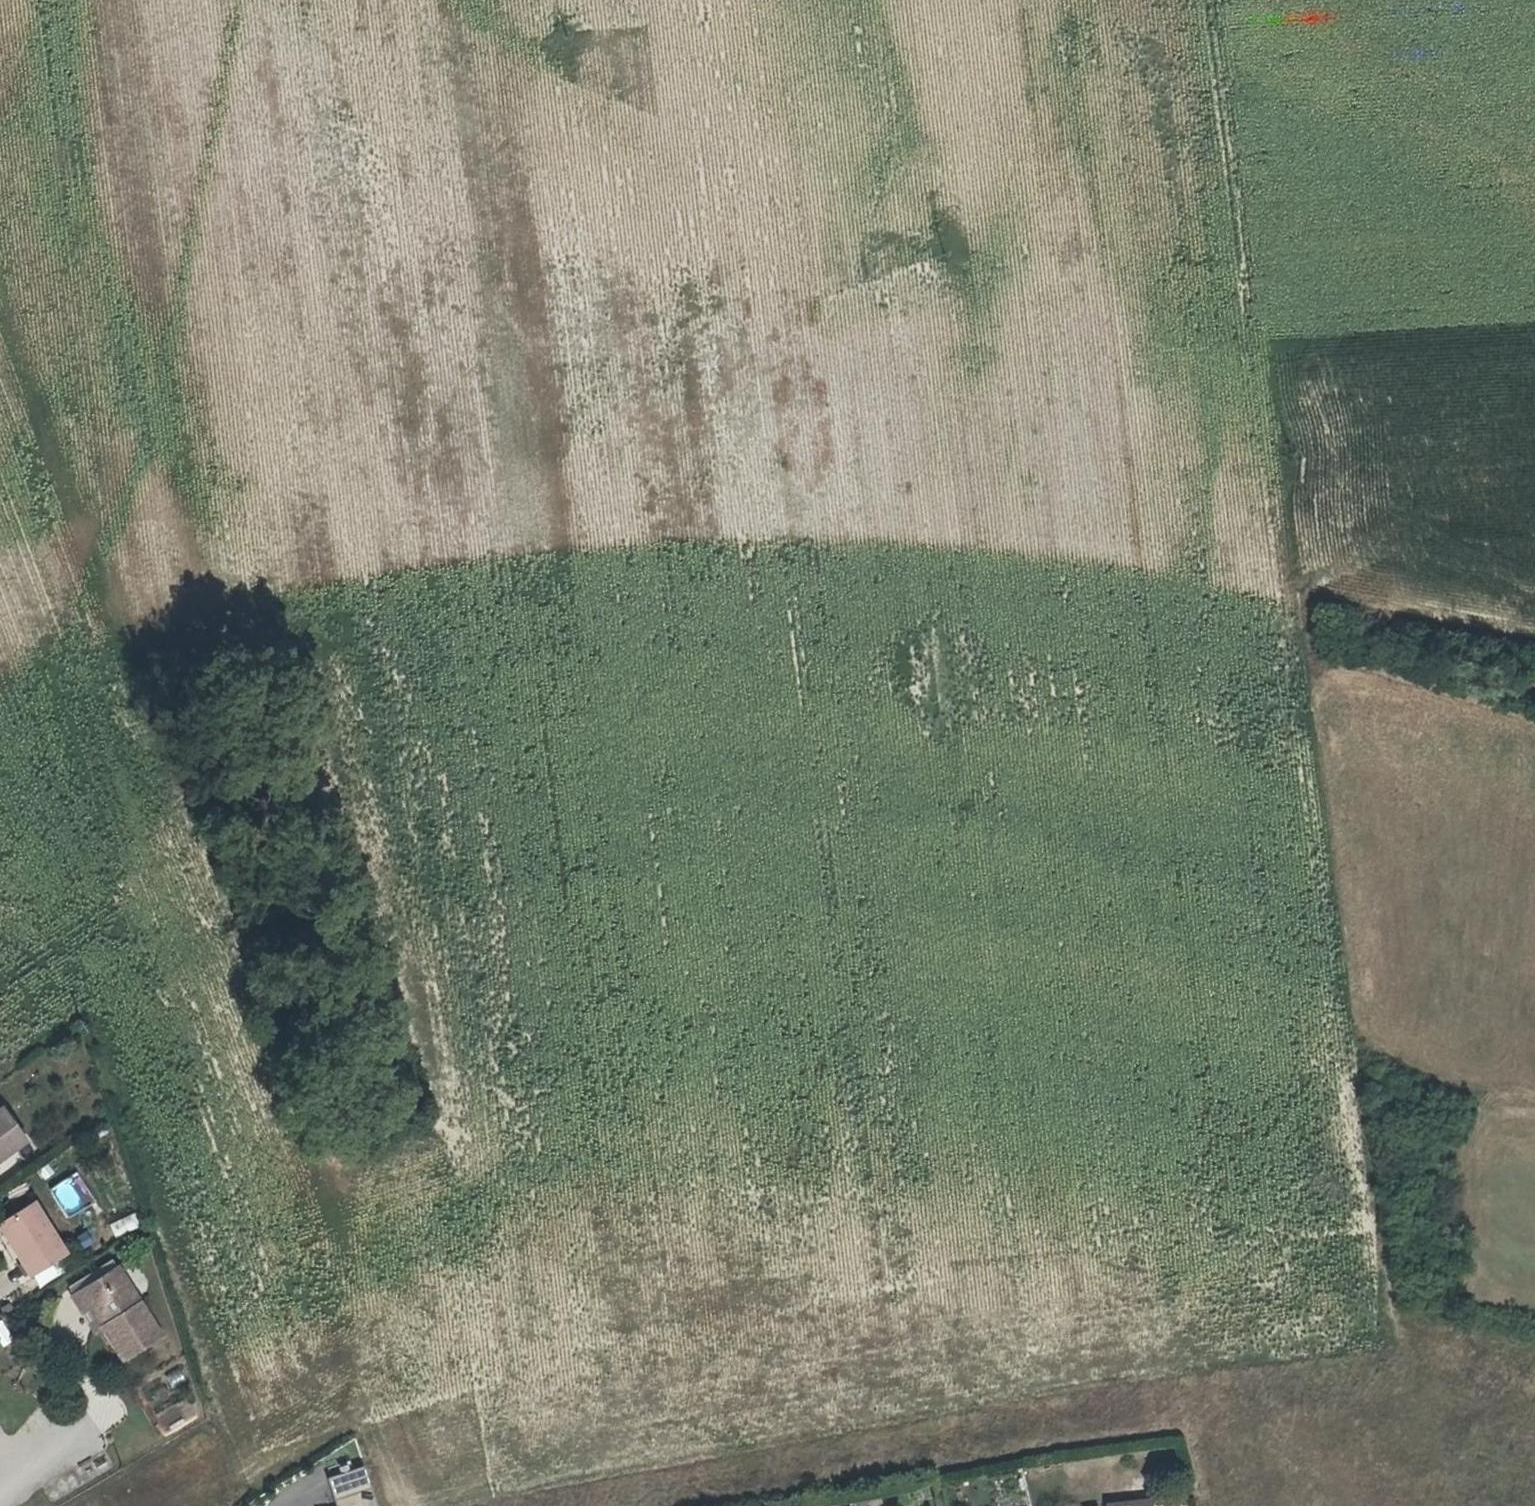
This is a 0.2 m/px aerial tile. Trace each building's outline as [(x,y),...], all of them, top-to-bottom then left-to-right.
[(25,1146),(3,1113),(0,1115),(0,1163),(25,1146)] [(0,1229),(0,1232),(30,1279),(67,1257),(35,1207),(0,1229)] [(95,1309),(109,1331),(128,1361),(162,1340),(120,1272),(76,1299),(86,1315),(95,1309)] [(99,1336),(109,1331),(95,1309),(86,1315),(99,1336)] [(153,1408),(161,1429),(192,1418),(184,1397),(153,1408)]
